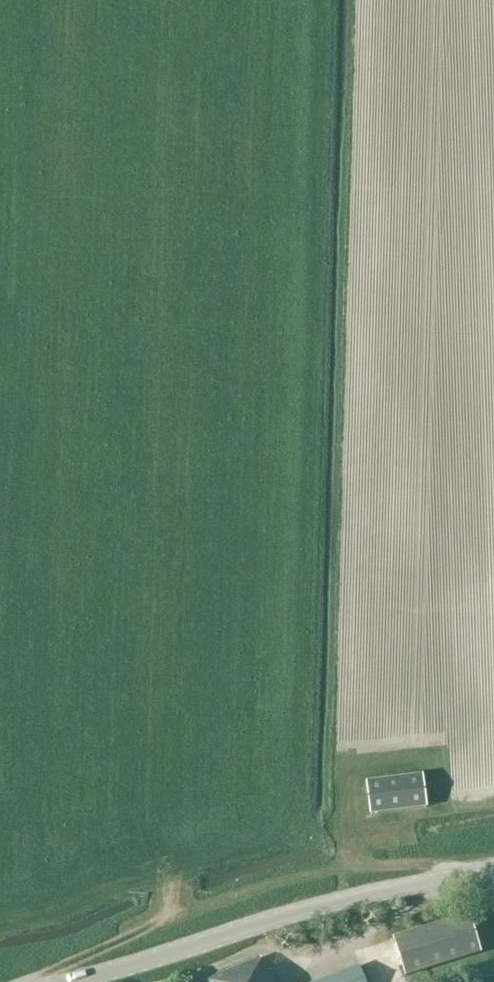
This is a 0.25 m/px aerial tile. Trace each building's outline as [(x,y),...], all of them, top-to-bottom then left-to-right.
[(371,815),(409,810),(425,808),(421,775),(366,782),(371,815)] [(404,977),(481,953),(468,914),(392,937),(404,977)] [(207,981),(272,981),(268,971),(265,972),(260,959),(207,980),(207,981)] [(363,967),(321,981),(368,981),(363,967)]
